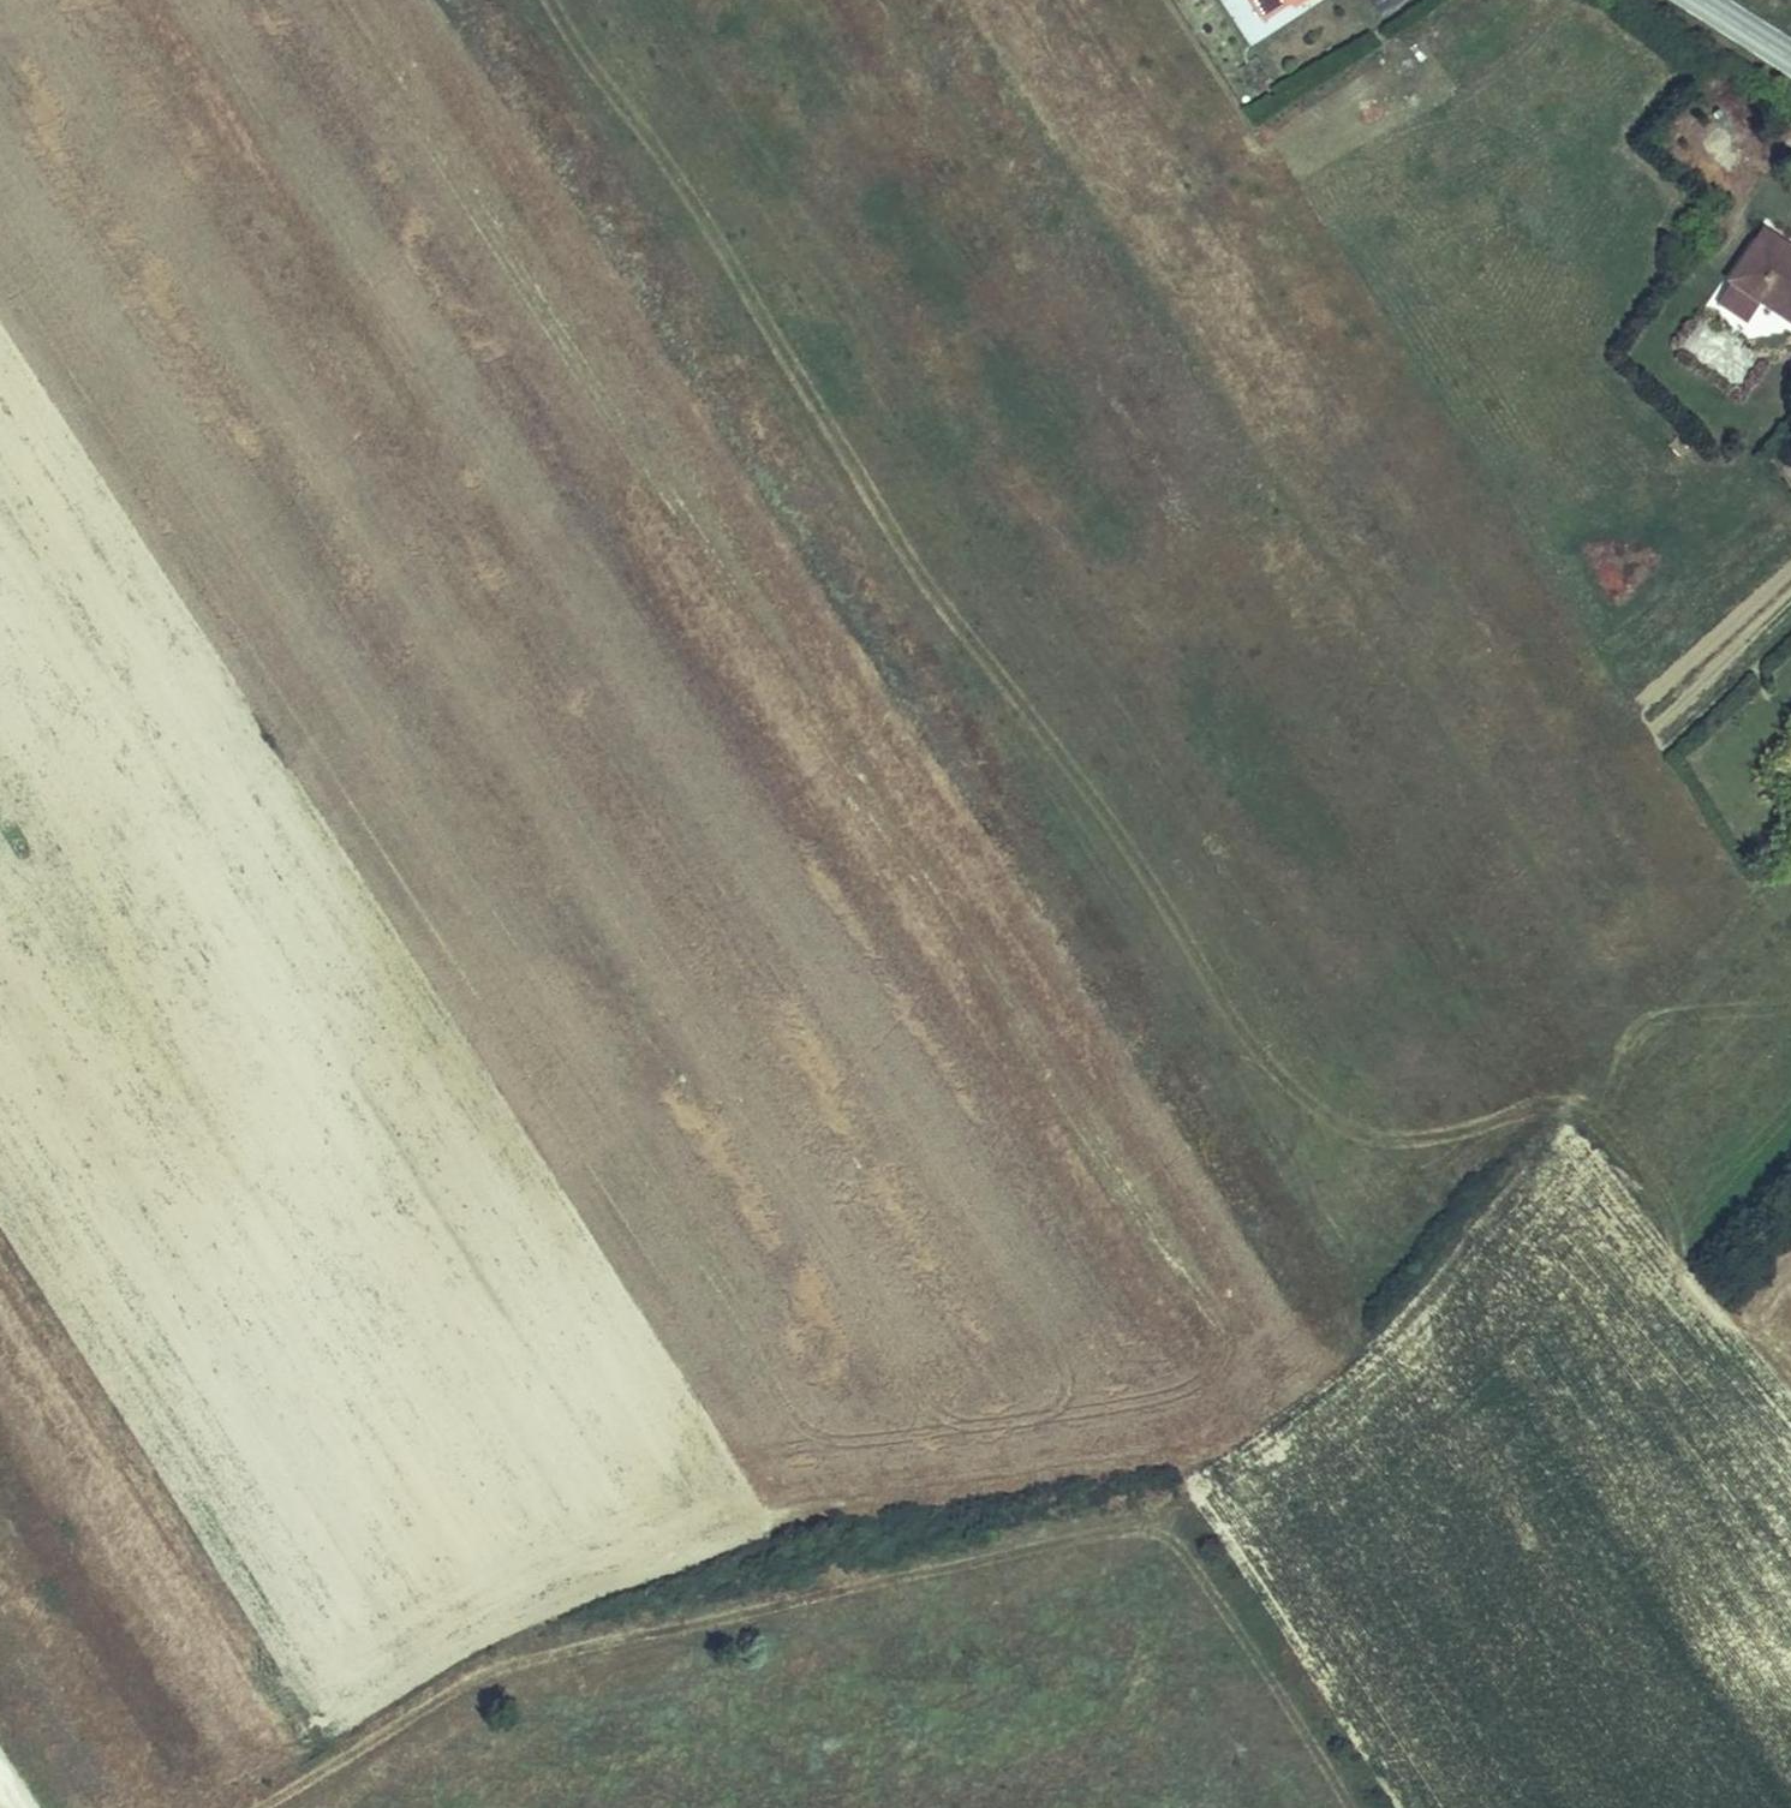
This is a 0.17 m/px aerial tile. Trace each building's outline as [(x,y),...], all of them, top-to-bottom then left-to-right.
[(1264,22),(1297,0),(1249,0),(1264,22)] [(1383,14),(1405,0),(1373,0),(1383,14)] [(1766,234),(1734,282),(1764,302),(1790,320),(1790,250),(1766,234)] [(1764,302),(1734,282),(1720,302),(1750,322),(1764,302)] [(1772,771),(1790,789),(1790,751),(1772,771)]
